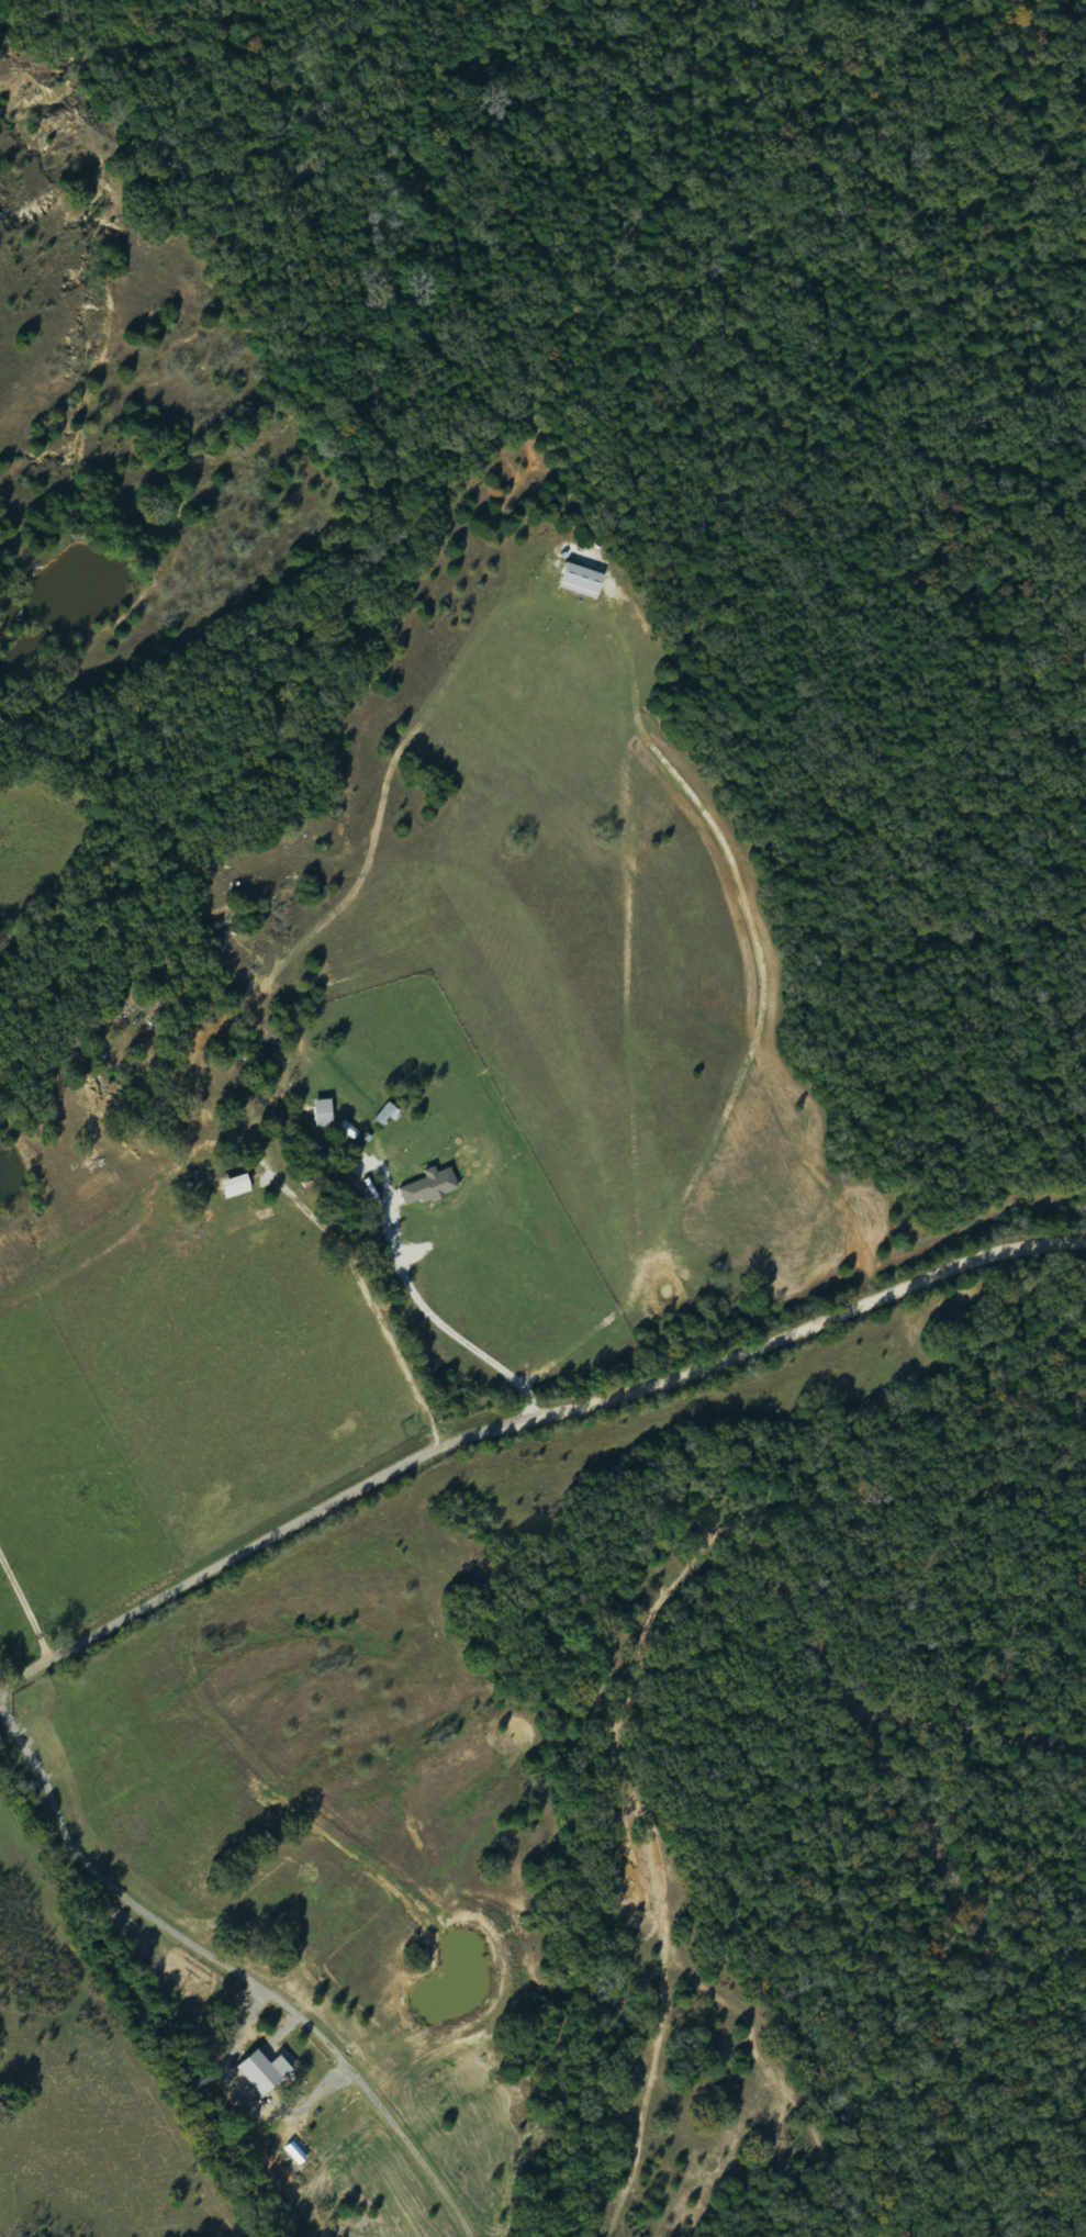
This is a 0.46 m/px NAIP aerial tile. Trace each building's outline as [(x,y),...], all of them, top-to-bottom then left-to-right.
[(561,588),(599,599),(606,574),(568,563),(561,588)] [(335,1127),(334,1100),(317,1101),(318,1127),(335,1127)] [(376,1120),(384,1127),(393,1117),(397,1120),(403,1113),(390,1102),(376,1120)] [(428,1179),(401,1189),(408,1209),(461,1190),(453,1168),(439,1173),(437,1167),(425,1171),(428,1179)] [(253,1194),(250,1176),(223,1181),(226,1199),(253,1194)] [(281,2056),(272,2064),(259,2050),(238,2068),(265,2097),(294,2071),(281,2056)]
